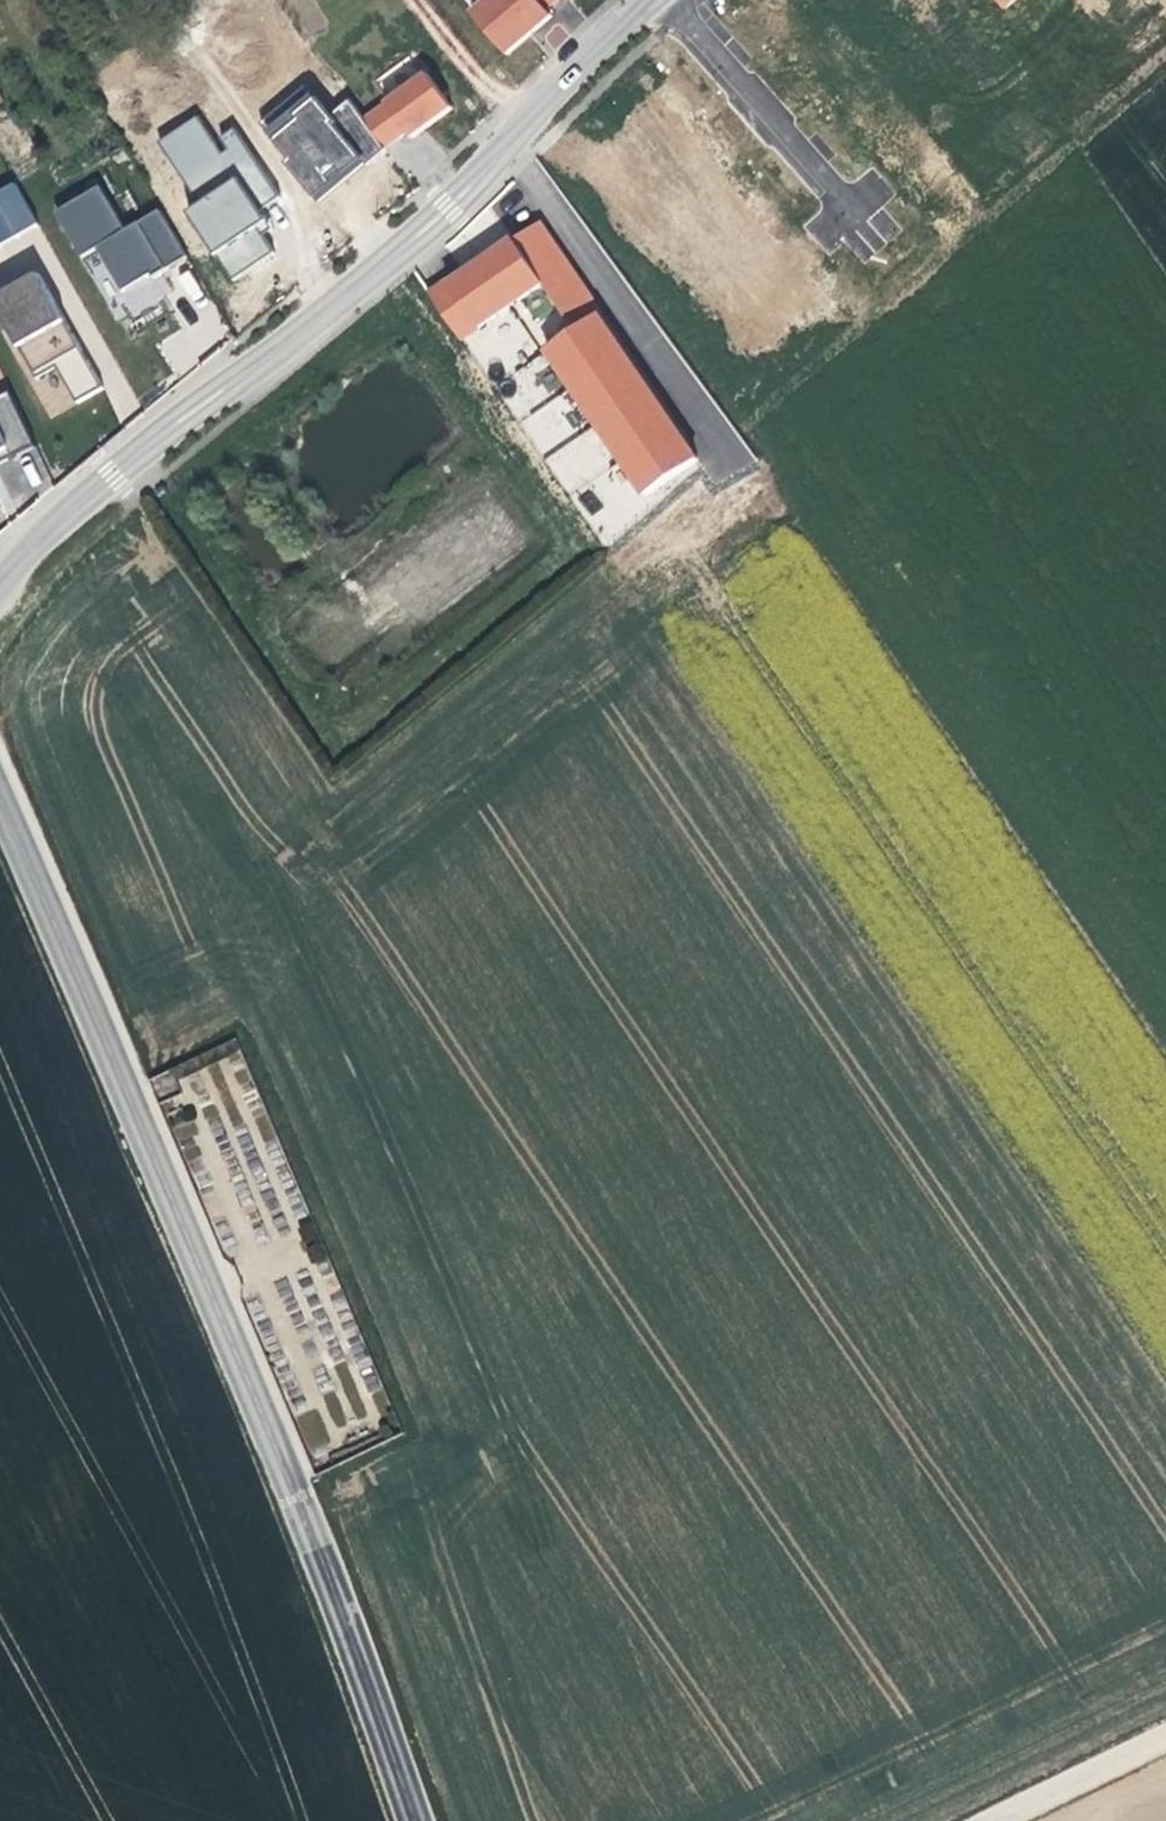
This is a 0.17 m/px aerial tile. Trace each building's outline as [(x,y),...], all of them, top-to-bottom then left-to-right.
[(500,54),(567,0),(475,0),(463,9),(500,54)] [(1001,10),(1013,0),(992,0),(1001,10)] [(447,27),(398,67),(437,122),(493,82),(447,27)] [(359,89),(310,126),(351,199),(410,152),(359,89)] [(185,203),(227,278),(275,251),(252,209),(275,196),(238,130),(214,143),(198,115),(159,137),(194,198),(185,203)] [(37,222),(15,180),(0,188),(0,242),(37,222)] [(101,187),(58,214),(82,257),(98,249),(123,291),(154,273),(157,279),(191,259),(161,211),(127,232),(101,187)] [(526,201),(438,278),(481,336),(523,303),(663,492),(715,461),(526,201)] [(0,321),(0,346),(50,433),(108,395),(43,294),(0,321)] [(521,420),(540,452),(578,428),(558,397),(521,420)] [(30,450),(0,404),(0,469),(30,450)]
